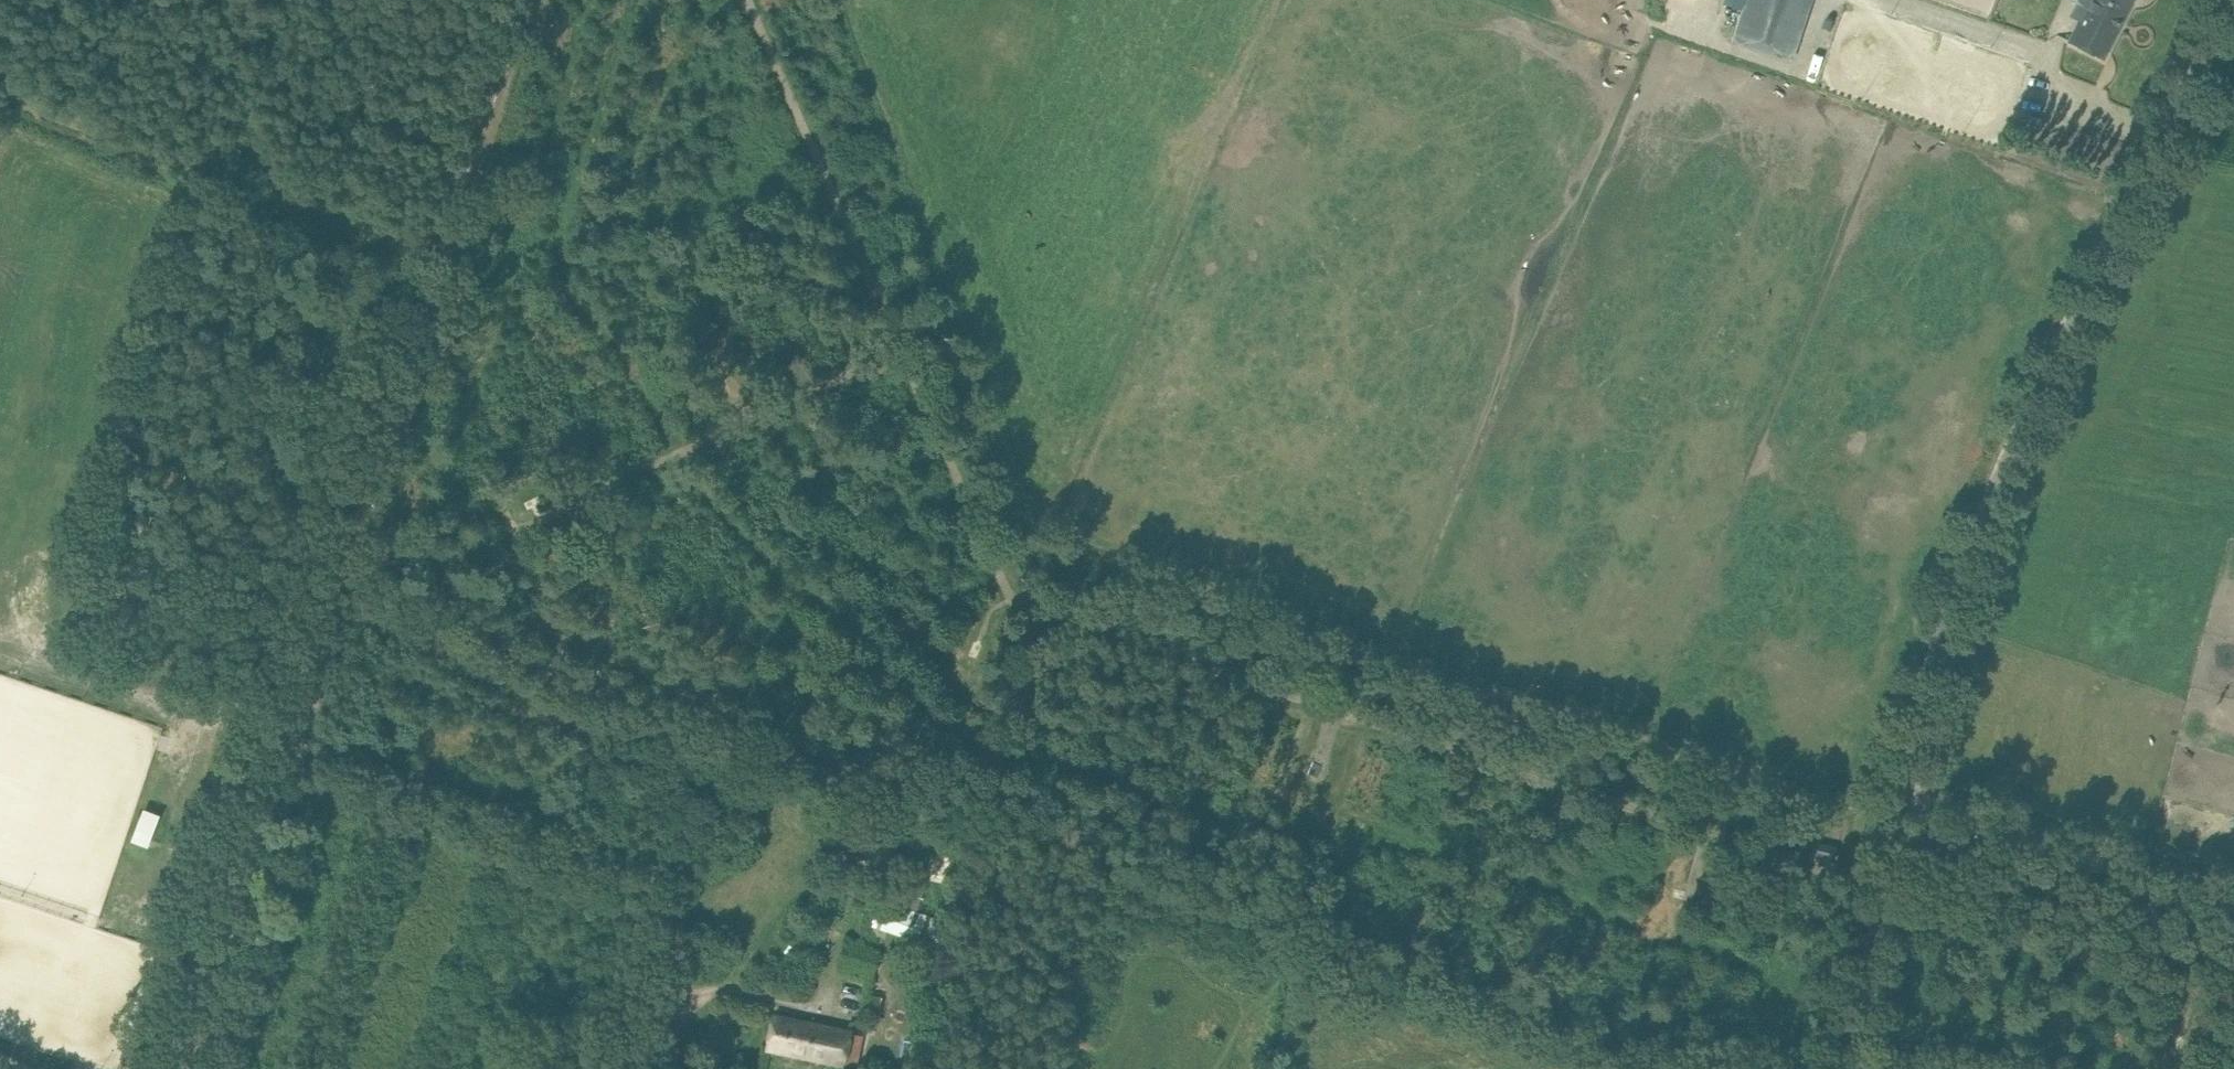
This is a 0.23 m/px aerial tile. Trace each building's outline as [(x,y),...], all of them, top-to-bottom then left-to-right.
[(1791,63),(1811,0),(1745,0),(1732,41),(1791,63)] [(2068,41),(2103,59),(2133,0),(2089,0),(2068,41)] [(1816,857),(1833,860),(1836,848),(1819,844),(1816,857)] [(933,849),(926,875),(946,881),(953,855),(933,849)] [(873,904),(872,931),(916,933),(917,906),(873,904)] [(767,1049),(809,1058),(817,1023),(774,1014),(767,1049)] [(817,1023),(809,1058),(845,1066),(846,1064),(857,1067),(864,1036),(852,1033),(853,1031),(817,1023)]
